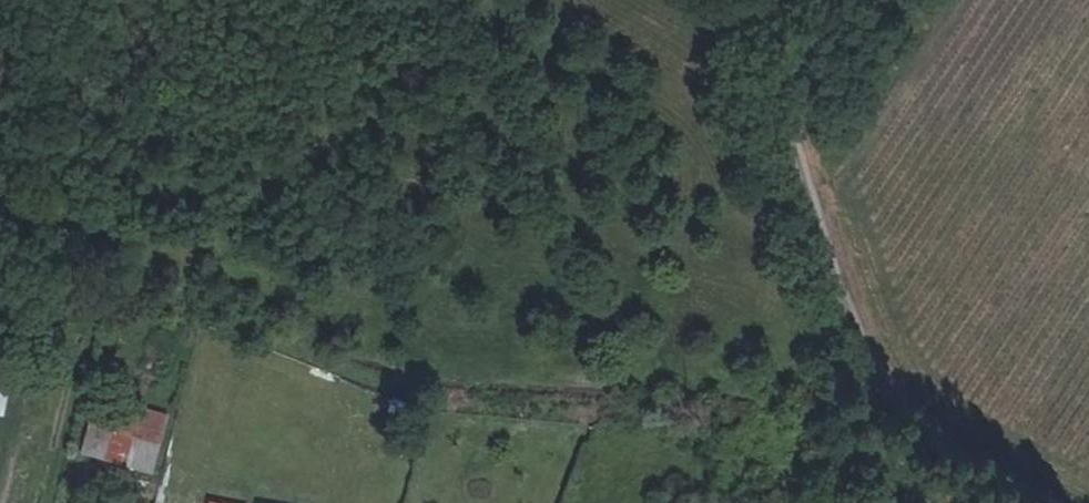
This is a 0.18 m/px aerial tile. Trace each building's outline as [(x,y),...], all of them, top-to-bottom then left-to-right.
[(6,412),(12,379),(0,376),(0,410),(6,412)] [(82,451),(155,471),(171,415),(98,395),(82,451)]
